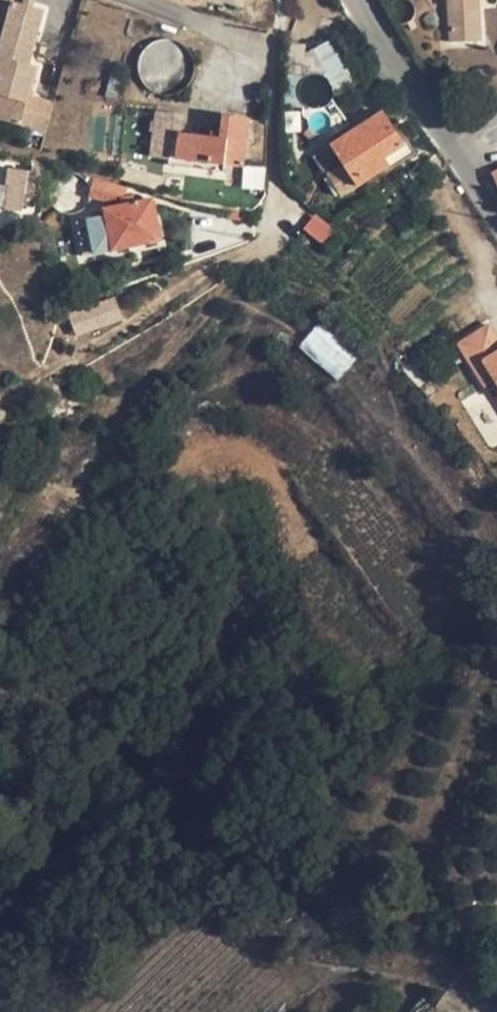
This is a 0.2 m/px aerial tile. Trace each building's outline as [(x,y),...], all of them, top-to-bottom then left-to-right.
[(6,24),(1,40),(0,45),(0,56),(28,64),(43,9),(9,0),(0,0),(0,23),(6,24)] [(453,47),(483,45),(479,0),(450,0),(453,47)] [(337,36),(315,49),(335,81),(356,69),(337,36)] [(324,75),(327,77),(316,56),(287,55),(284,106),(313,108),(306,106),(303,103),(300,99),(298,95),(298,91),(300,82),(306,76),(310,74),(315,73),(324,75)] [(0,56),(0,74),(2,75),(0,81),(0,119),(21,124),(29,97),(38,67),(28,64),(0,56)] [(21,124),(28,126),(36,99),(29,97),(21,124)] [(36,99),(28,126),(46,130),(53,103),(36,99)] [(157,110),(152,154),(169,157),(168,164),(178,165),(178,157),(223,163),(242,166),(249,119),(223,116),(220,139),(179,133),(182,113),(157,110)] [(344,164),(327,174),(340,196),(408,152),(381,111),(331,143),(344,164)] [(331,143),(315,154),(327,174),(344,164),(331,143)] [(178,157),(178,165),(222,171),(223,163),(178,157)] [(267,187),(268,165),(246,164),(246,187),(267,187)] [(30,170),(8,167),(7,183),(39,188),(41,172),(37,171),(30,170)] [(126,188),(79,173),(79,175),(83,178),(86,181),(89,186),(90,195),(122,204),(123,199),(126,188)] [(83,255),(160,239),(152,199),(134,203),(133,197),(123,199),(122,204),(122,205),(105,209),(106,215),(76,221),(83,255)] [(79,333),(126,317),(118,295),(72,311),(79,333)] [(489,327),(461,344),(486,385),(493,381),(496,388),(496,340),(489,327)]
